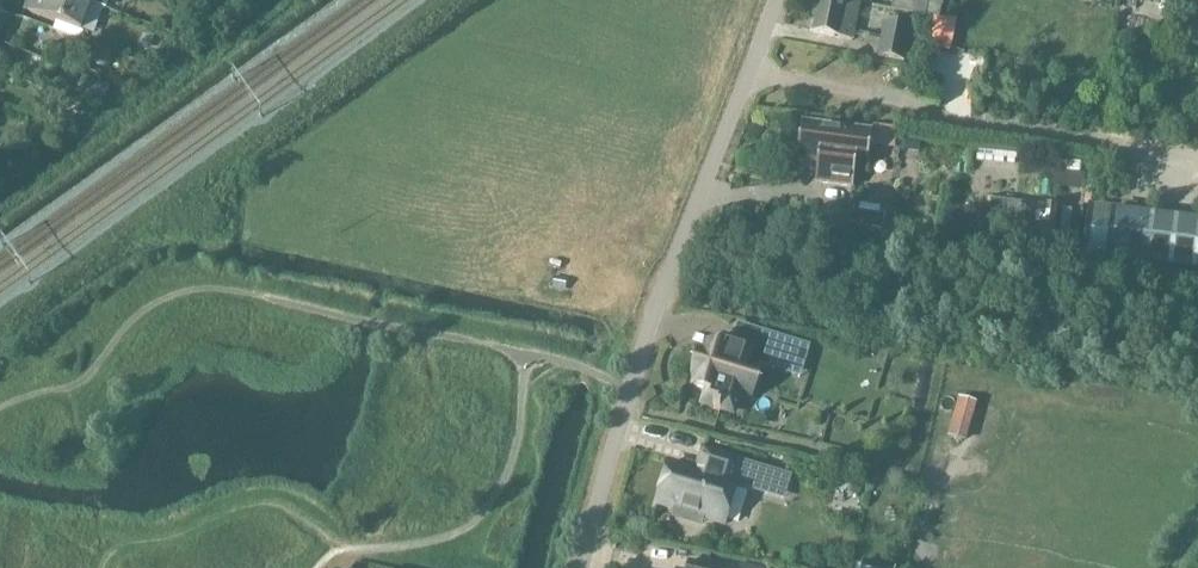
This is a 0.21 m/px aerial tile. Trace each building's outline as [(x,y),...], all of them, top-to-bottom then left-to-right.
[(93,4),(83,0),(52,0),(51,2),(46,0),(29,0),(26,10),(82,32),(93,4)] [(93,4),(105,9),(109,0),(83,0),(93,4)] [(813,33),(853,40),(857,22),(860,3),(845,0),(820,0),(813,33)] [(892,9),(927,16),(930,0),(894,0),(892,9)] [(911,28),(885,23),(879,56),(905,61),(911,28)] [(95,46),(90,59),(106,65),(110,52),(95,46)] [(99,82),(94,93),(106,98),(110,86),(99,82)] [(873,132),(802,123),(797,161),(818,164),(816,183),(853,188),(856,169),(868,170),(873,132)] [(1013,155),(992,153),(991,165),(1012,167),(1013,155)] [(1080,168),(1055,165),(1053,184),(1078,187),(1080,168)] [(1033,205),(989,201),(985,242),(1028,246),(1033,205)] [(887,214),(887,212),(854,206),(851,224),(884,229),(887,214)] [(1078,213),(1044,210),(1040,248),(1075,251),(1078,213)] [(1197,270),(1197,221),(1118,211),(1112,260),(1197,270)] [(738,394),(742,380),(754,384),(763,353),(804,366),(809,348),(744,328),(739,345),(723,340),(719,354),(706,349),(694,386),(708,390),(704,404),(714,407),(714,410),(720,412),(721,409),(732,412),(738,394)] [(670,464),(658,504),(725,525),(738,485),(735,484),(741,462),(704,451),(698,473),(670,464)]
